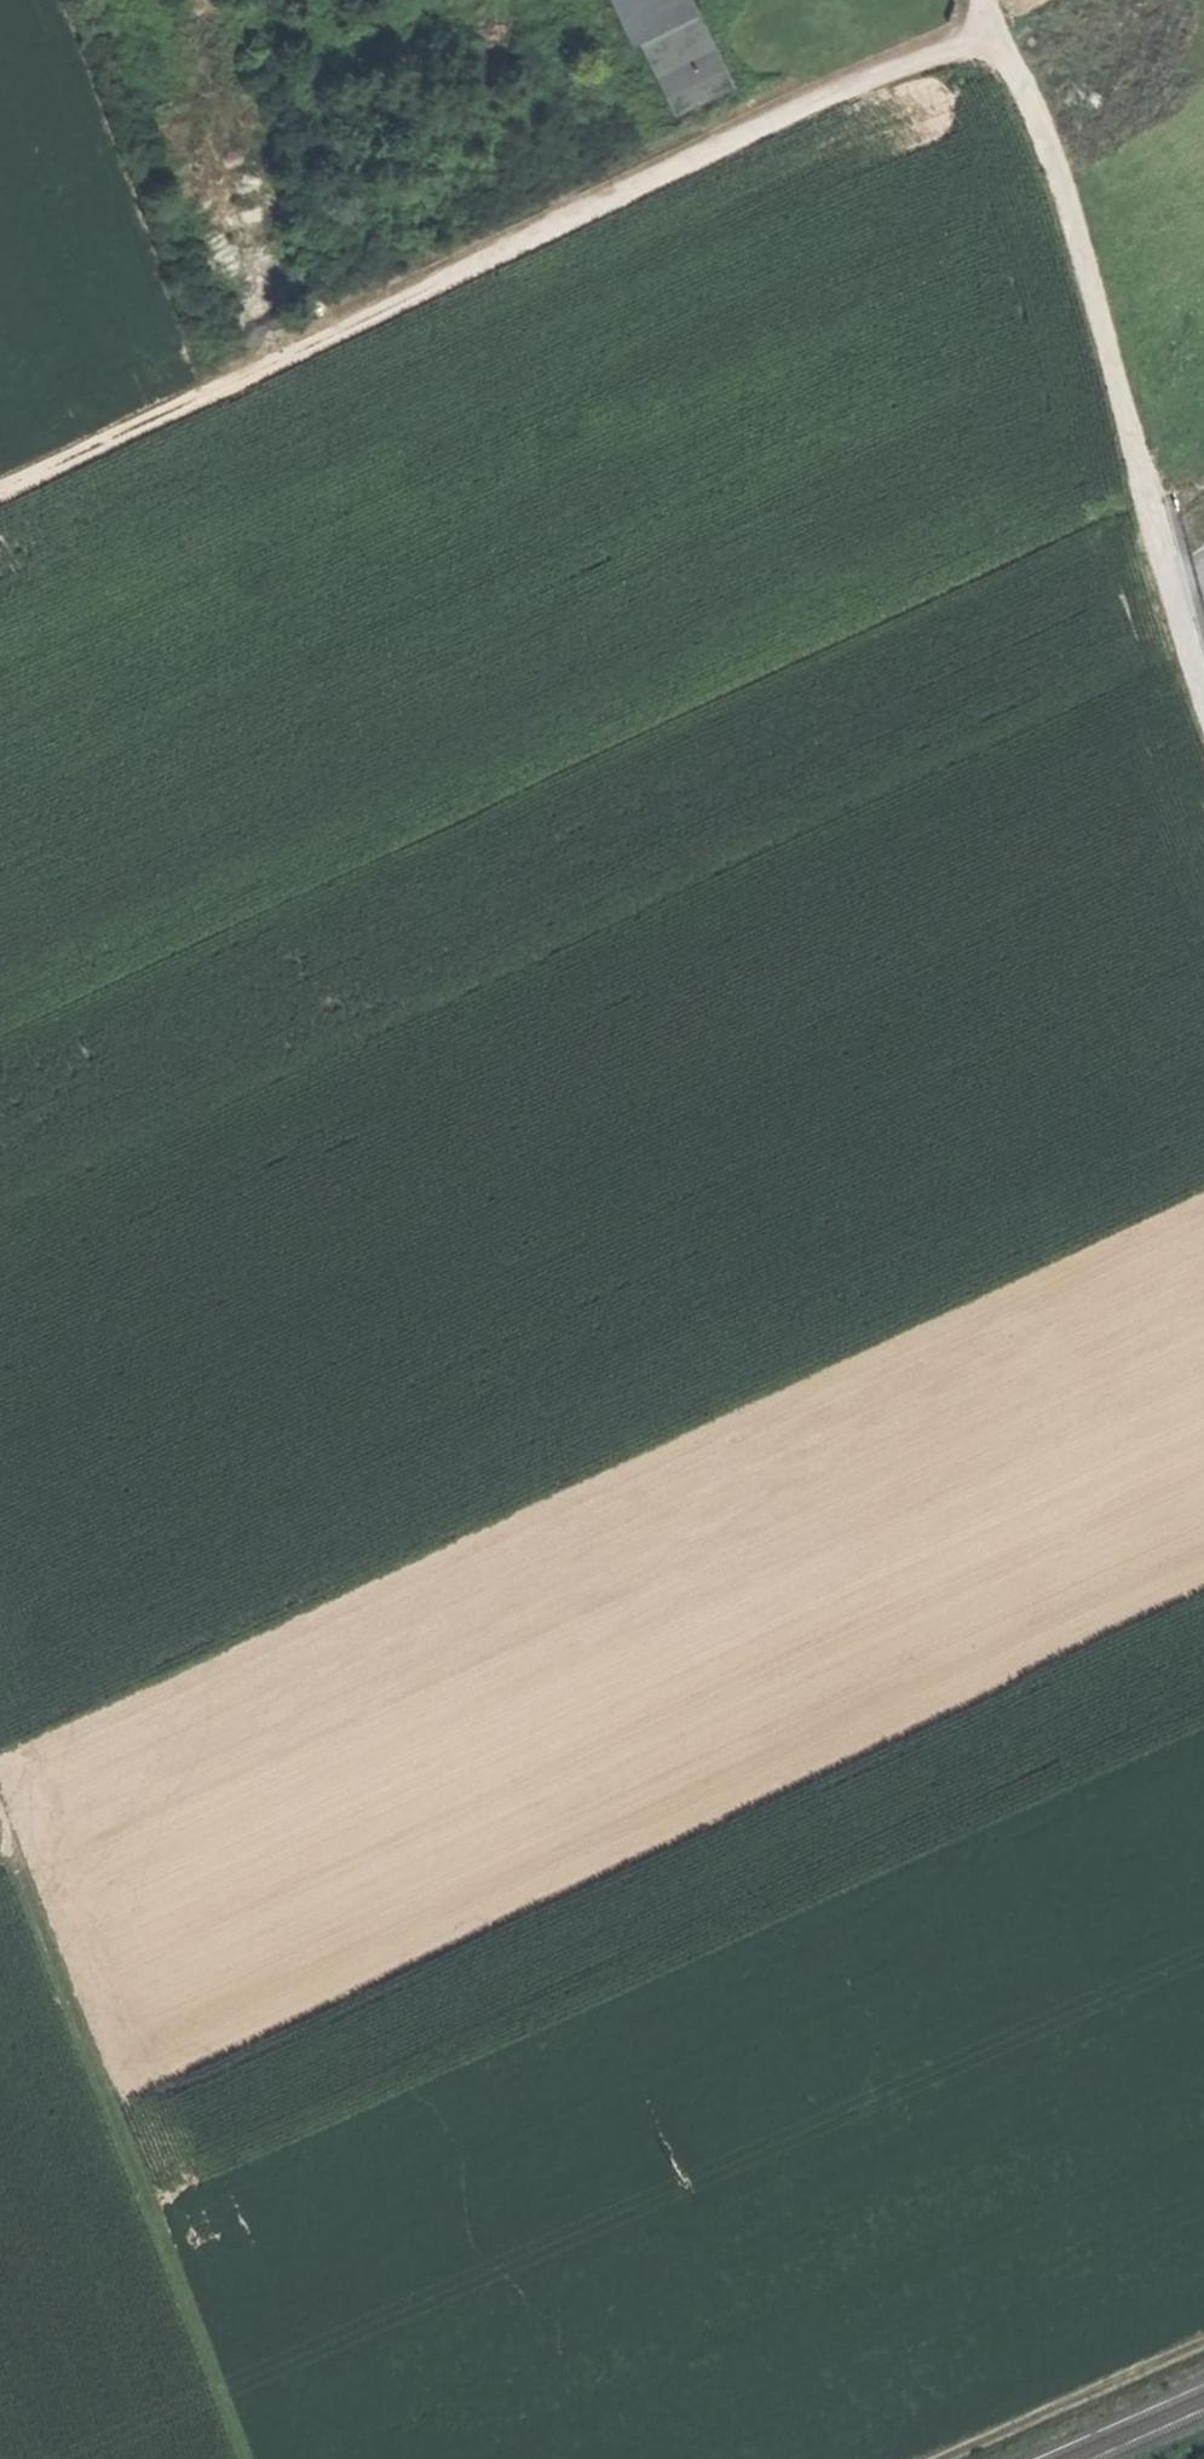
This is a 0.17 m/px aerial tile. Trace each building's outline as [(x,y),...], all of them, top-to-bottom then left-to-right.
[(692,0),(614,0),(634,42),(640,40),(676,114),(733,87),(692,0)]
